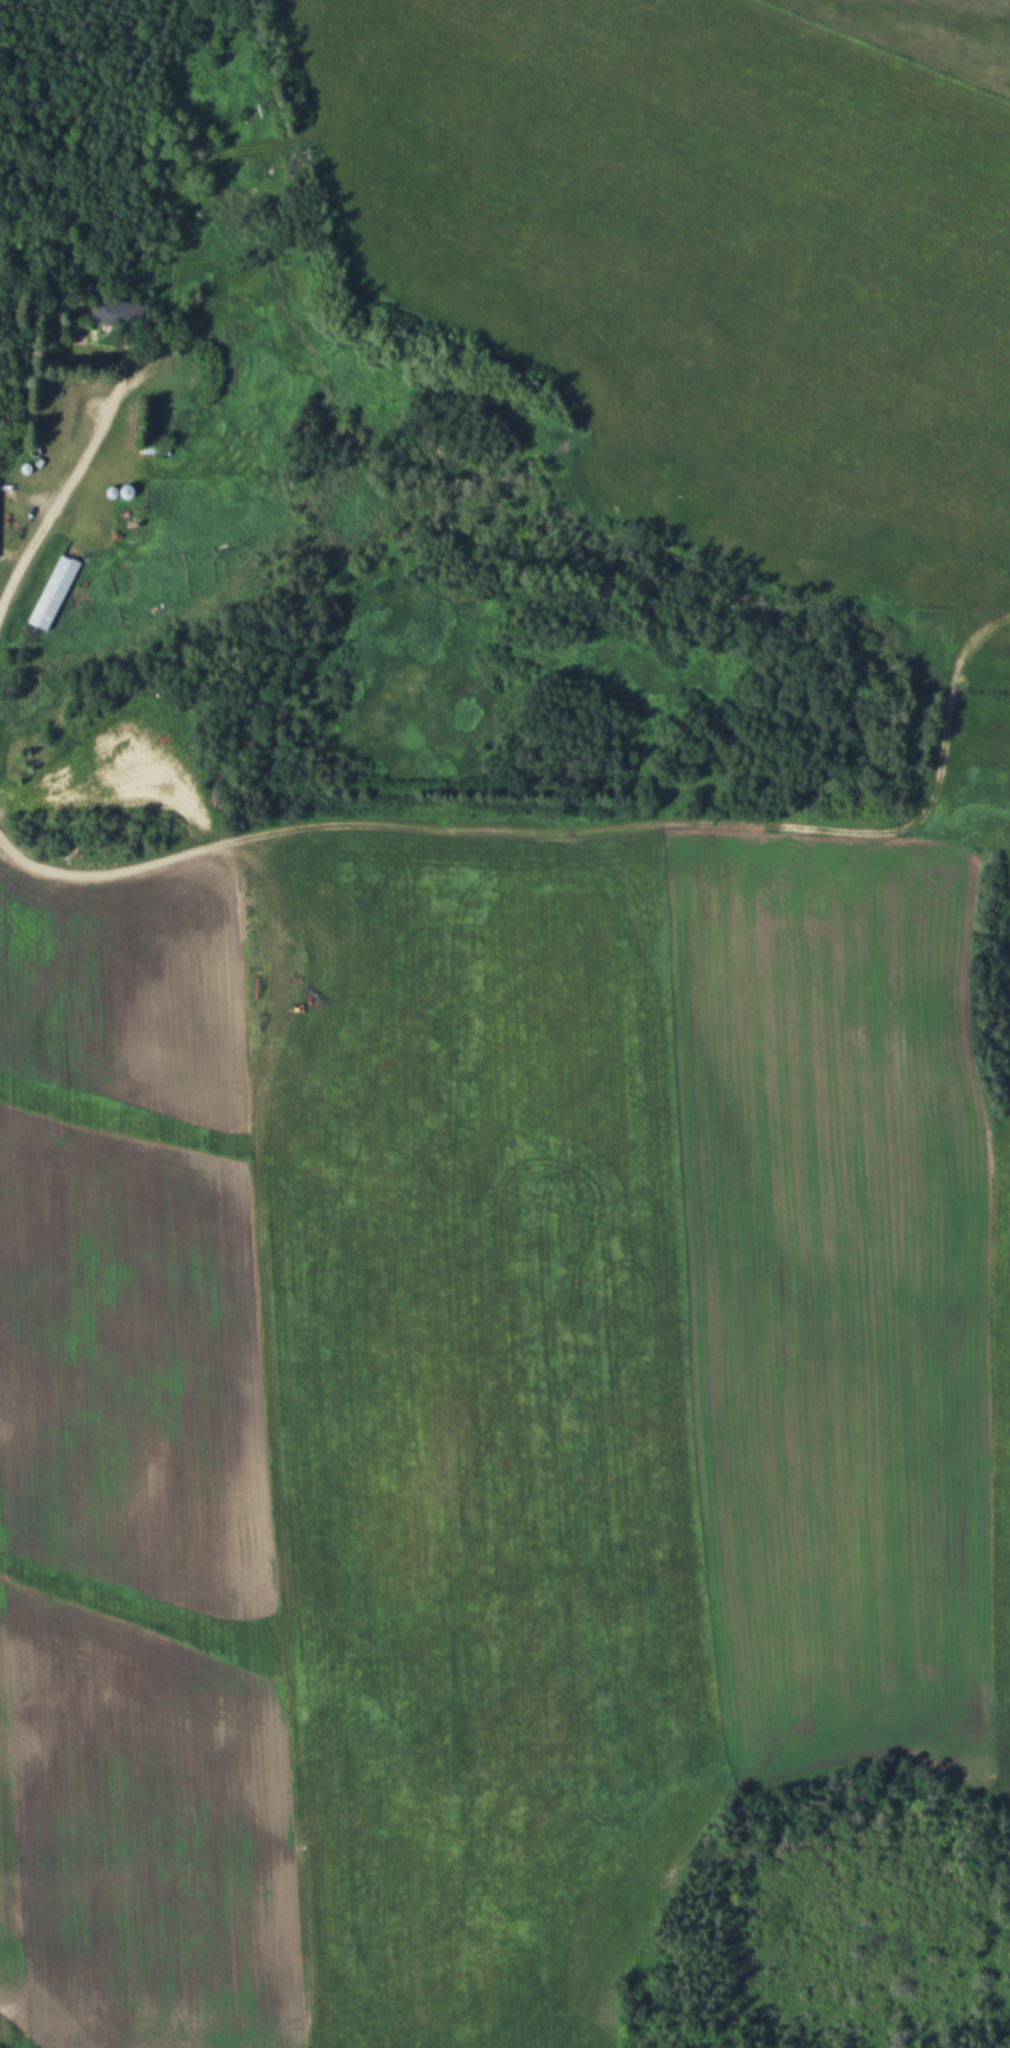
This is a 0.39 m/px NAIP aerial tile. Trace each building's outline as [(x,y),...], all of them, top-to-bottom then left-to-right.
[(91,294),(148,299),(145,332),(89,328),(91,294)]
